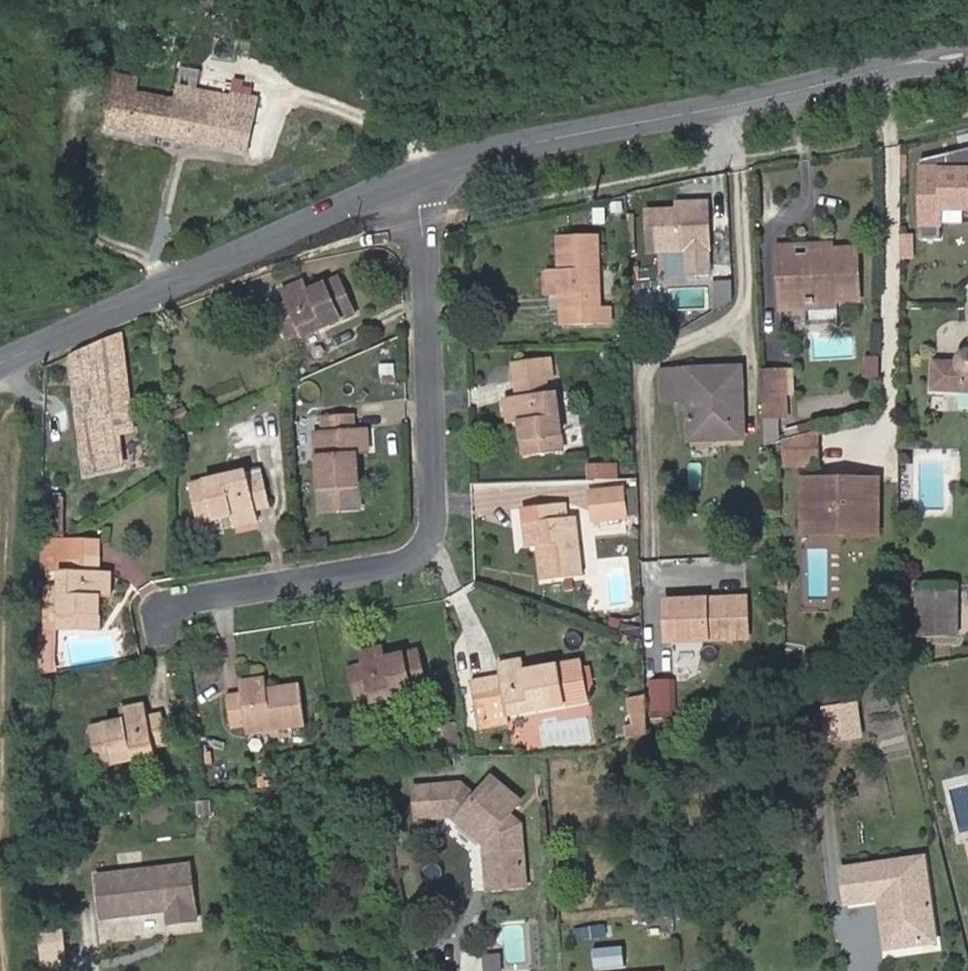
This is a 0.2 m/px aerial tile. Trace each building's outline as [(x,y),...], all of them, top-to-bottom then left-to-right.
[(246,153),(258,98),(232,94),(234,85),(201,80),(199,91),(177,87),(175,101),(135,94),(138,78),(115,74),(106,124),(246,153)] [(921,160),(920,239),(940,239),(941,208),(967,208),(967,149),(921,160)] [(647,208),(648,250),(686,249),(686,274),(711,274),(710,200),(686,201),(686,207),(678,207),(647,208)] [(604,223),(603,210),(594,210),(595,223),(604,223)] [(943,210),(943,220),(967,221),(967,210),(943,210)] [(599,293),(597,235),(558,236),(559,270),(547,271),(548,296),(560,295),(561,324),(610,323),(609,306),(599,306),(592,307),(591,293),(599,293)] [(816,254),(816,249),(815,244),(796,246),(796,256),(816,254)] [(859,300),(857,247),(816,249),(816,254),(796,256),(796,246),(779,246),(781,299),(810,298),(810,303),(810,307),(811,320),(838,319),(837,302),(859,300)] [(355,313),(339,277),(308,292),(304,281),(281,291),(286,302),(272,308),(285,337),(299,331),(301,337),(355,313)] [(731,299),(731,280),(711,281),(711,310),(731,299)] [(810,307),(810,303),(810,298),(781,299),(781,309),(810,307)] [(116,433),(114,417),(130,414),(121,334),(89,347),(72,355),(75,386),(87,472),(121,466),(116,433)] [(966,351),(961,354),(958,358),(956,363),(932,361),(931,390),(967,392),(967,351),(966,351)] [(553,376),(551,359),(511,364),(514,382),(545,377),(553,376)] [(743,437),(741,367),(661,370),(663,400),(688,400),(689,431),(712,429),(713,439),(743,437)] [(785,419),(784,396),(779,397),(778,368),(761,369),(762,419),(779,419),(785,419)] [(563,451),(555,392),(547,392),(545,377),(514,382),(516,397),(505,398),(508,424),(519,422),(523,456),(563,451)] [(132,429),(130,414),(114,417),(116,433),(132,429)] [(360,511),(356,454),(368,453),(366,428),(355,429),(354,414),(320,417),(322,431),(315,432),(320,513),(360,511)] [(780,440),(779,419),(762,419),(764,444),(780,440)] [(713,439),(712,429),(689,431),(689,440),(713,439)] [(817,466),(817,430),(785,439),(785,467),(817,466)] [(262,475),(256,447),(240,451),(245,471),(247,479),(262,475)] [(613,479),(613,465),(589,467),(589,479),(613,479)] [(269,506),(262,475),(247,479),(245,471),(189,484),(198,524),(231,516),(234,527),(257,522),(254,509),(269,506)] [(877,534),(878,479),(802,478),(802,523),(851,523),(851,534),(877,534)] [(623,492),(622,489),(591,492),(594,520),(625,517),(625,514),(623,492)] [(636,513),(634,491),(623,492),(625,514),(636,513)] [(63,536),(62,500),(60,500),(42,501),(41,537),(50,537),(63,536)] [(581,576),(575,517),(566,518),(565,503),(522,508),(527,548),(538,547),(541,581),(581,576)] [(851,534),(851,523),(802,523),(802,534),(851,534)] [(99,557),(100,539),(40,538),(40,543),(40,556),(67,556),(99,557)] [(322,548),(320,538),(299,541),(301,552),(322,548)] [(67,571),(67,556),(40,556),(39,587),(45,587),(60,587),(60,571),(67,571)] [(109,598),(110,572),(99,572),(99,557),(67,556),(67,571),(60,571),(60,587),(59,624),(59,627),(99,628),(99,598),(109,598)] [(957,637),(957,582),(917,581),(916,637),(957,637)] [(788,592),(788,582),(778,582),(778,592),(788,592)] [(59,624),(60,587),(45,587),(44,624),(59,624)] [(666,600),(668,641),(748,638),(746,597),(666,600)] [(52,661),(53,628),(39,628),(39,636),(38,662),(52,661)] [(427,692),(419,654),(386,660),(383,649),(359,654),(361,665),(347,669),(353,700),(368,697),(369,704),(427,692)] [(54,672),(53,662),(52,661),(38,662),(38,669),(38,675),(54,672)] [(589,701),(582,661),(520,672),(519,661),(497,665),(499,677),(471,683),(477,720),(491,717),(490,710),(504,708),(505,715),(505,716),(589,701)] [(679,716),(680,678),(655,677),(654,716),(679,716)] [(305,725),(300,685),(267,690),(265,679),(240,682),(241,694),(226,697),(230,726),(245,725),(246,732),(305,725)] [(645,706),(645,697),(630,700),(631,709),(645,706)] [(168,743),(162,713),(148,716),(145,705),(121,710),(123,721),(89,728),(97,766),(155,755),(153,746),(168,743)] [(860,736),(856,705),(823,710),(827,740),(860,736)] [(647,733),(645,706),(631,709),(634,724),(626,725),(629,739),(647,733)] [(505,715),(504,708),(490,710),(491,717),(477,720),(478,727),(507,723),(505,716),(505,715)] [(457,739),(454,725),(440,727),(443,742),(457,739)] [(526,886),(520,824),(508,815),(520,801),(492,777),(475,797),(460,784),(432,786),(435,817),(450,816),(456,820),(483,843),(487,889),(526,886)] [(390,789),(389,780),(378,781),(379,791),(390,789)] [(923,944),(917,910),(930,908),(923,858),(842,868),(847,903),(879,899),(883,899),(885,910),(880,911),(885,949),(923,944)] [(198,869),(103,878),(105,891),(119,890),(122,919),(172,914),(173,928),(203,925),(198,869)] [(119,890),(105,891),(108,920),(122,919),(119,890)] [(774,900),(773,890),(762,891),(763,901),(774,900)] [(935,942),(930,908),(917,910),(923,944),(935,942)] [(609,936),(607,924),(582,928),(584,940),(609,936)] [(67,925),(42,927),(46,970),(71,970),(67,925)]
